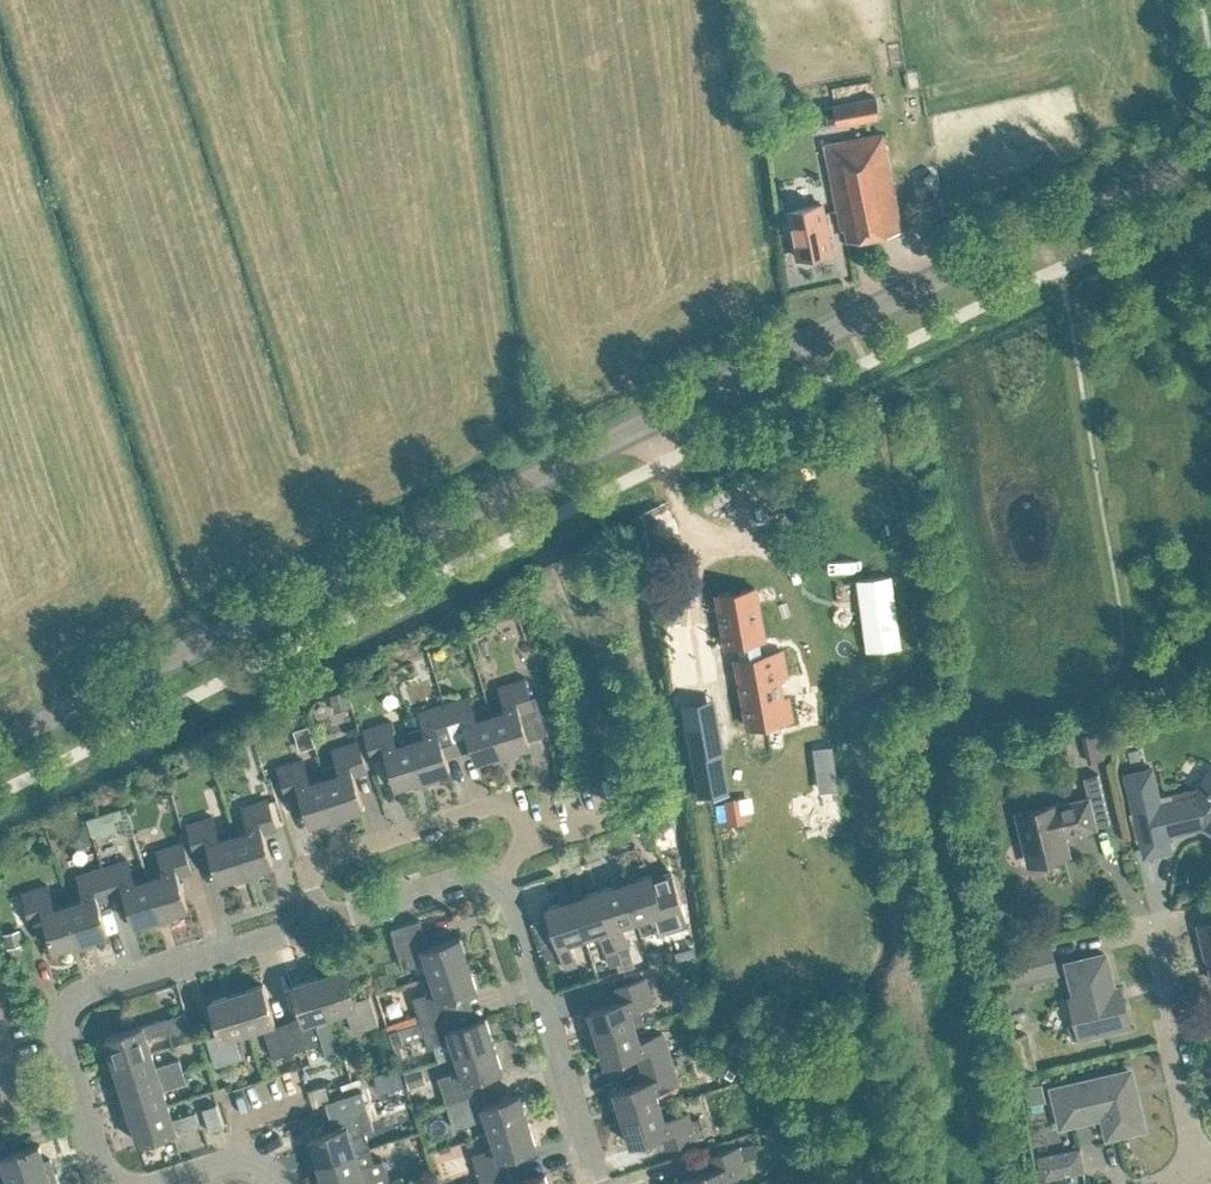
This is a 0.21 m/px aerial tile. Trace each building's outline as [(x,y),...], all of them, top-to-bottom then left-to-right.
[(833,101),(838,123),(880,115),(876,93),(833,101)] [(905,228),(885,130),(825,142),(841,228),(845,227),(848,238),(905,228)] [(798,256),(831,249),(821,201),(789,208),(798,256)] [(900,644),(890,574),(858,579),(867,648),(900,644)] [(755,585),(717,592),(726,644),(738,642),(741,656),(736,657),(749,725),(764,722),(764,719),(780,716),(781,719),(791,717),(787,695),(782,695),(779,676),(786,675),(781,648),(762,652),(760,638),(764,637),(755,585)] [(490,712),(504,758),(515,754),(513,747),(529,742),(519,710),(533,705),(524,677),(499,685),(506,707),(490,712)] [(504,758),(490,712),(477,717),(469,694),(443,703),(458,750),(472,745),(476,759),(492,754),(494,761),(504,758)] [(445,754),(458,750),(443,703),(419,710),(426,733),(410,738),(425,783),(436,780),(434,772),(449,767),(445,754)] [(716,714),(686,719),(688,729),(700,796),(727,791),(719,751),(722,750),(718,724),(716,714)] [(425,783),(410,738),(397,742),(390,720),(364,728),(373,756),(386,752),(397,784),(413,779),(415,786),(425,783)] [(1088,762),(1104,758),(1104,755),(1107,755),(1100,726),(1092,728),(1093,730),(1081,733),(1088,762)] [(324,776),(337,820),(350,817),(347,810),(363,805),(353,773),(366,768),(357,739),(332,747),(339,771),(324,776)] [(337,820),(324,776),(310,780),(303,757),(277,765),(286,794),(300,790),(310,822),(326,816),(328,823),(337,820)] [(1154,763),(1122,770),(1131,809),(1129,810),(1136,839),(1138,839),(1143,856),(1174,849),(1170,832),(1195,826),(1198,822),(1210,830),(1210,765),(1194,792),(1187,793),(1186,789),(1161,795),(1154,763)] [(1108,819),(1101,790),(1097,772),(1082,775),(1087,795),(1055,803),(1055,801),(1016,811),(1027,859),(1066,849),(1062,830),(1073,828),(1074,831),(1095,825),(1094,823),(1108,819)] [(728,822),(745,820),(742,795),(724,798),(728,822)] [(233,832),(247,877),(259,873),(257,867),(272,862),(262,829),(276,825),(267,797),(241,805),(248,827),(233,832)] [(247,877),(233,832),(219,837),(212,814),(186,823),(195,851),(209,846),(220,879),(236,874),(238,880),(247,877)] [(149,877),(163,921),(174,917),(172,910),(188,905),(178,874),(192,869),(182,840),(158,848),(165,872),(149,877)] [(163,921),(149,877),(135,881),(128,858),(102,866),(111,895),(124,890),(134,922),(151,917),(153,924),(163,921)] [(98,899),(111,895),(102,866),(78,874),(85,897),(69,902),(83,946),(94,943),(92,936),(108,930),(98,899)] [(633,869),(622,873),(636,918),(641,933),(656,928),(658,933),(690,923),(672,866),(652,872),(651,871),(635,876),(633,869)] [(621,923),(636,918),(622,873),(612,876),(615,883),(598,888),(618,949),(629,946),(621,923)] [(83,946),(69,902),(55,906),(48,883),(22,891),(32,920),(45,916),(55,947),(71,942),(73,949),(83,946)] [(618,949),(598,888),(583,893),(581,886),(569,890),(584,935),(599,930),(607,953),(618,949)] [(570,939),(584,935),(569,890),(560,893),(562,900),(546,905),(566,966),(577,962),(570,939)] [(431,973),(468,961),(460,935),(428,945),(420,917),(391,926),(403,965),(426,957),(431,973)] [(1197,928),(1201,945),(1203,945),(1210,977),(1210,925),(1197,928)] [(1014,984),(1059,973),(1051,939),(1006,950),(1014,984)] [(651,964),(664,960),(658,944),(646,948),(651,964)] [(1112,987),(1104,952),(1066,961),(1075,996),(1070,997),(1076,1020),(1068,1022),(1071,1036),(1127,1023),(1118,985),(1112,987)] [(431,973),(422,976),(426,989),(412,994),(420,1020),(449,1011),(445,998),(477,988),(468,961),(431,973)] [(330,1013),(331,1012),(345,1008),(352,1031),(378,1023),(369,993),(355,998),(345,966),(318,974),(330,1013)] [(342,1045),(331,1012),(330,1013),(318,974),(292,982),(302,1014),(288,1019),(297,1048),(324,1040),(327,1050),(342,1045)] [(590,1037),(635,1023),(645,1020),(640,1005),(653,1001),(644,975),(616,984),(621,999),(589,1009),(594,1024),(586,1026),(590,1037)] [(297,1048),(288,1019),(275,1023),(262,982),(235,991),(247,1029),(262,1024),(273,1056),(297,1048)] [(234,1033),(247,1029),(235,991),(209,999),(219,1030),(206,1034),(215,1064),(241,1056),(234,1033)] [(186,1010),(172,1014),(180,1039),(193,1035),(186,1010)] [(456,1053),(494,1041),(486,1015),(453,1025),(449,1011),(420,1020),(428,1044),(451,1037),(456,1053)] [(114,1061),(150,1049),(146,1034),(169,1027),(166,1016),(105,1035),(114,1061)] [(641,1065),(670,1056),(662,1030),(639,1038),(635,1023),(590,1037),(593,1047),(600,1045),(605,1061),(637,1051),(641,1065)] [(399,1027),(389,1030),(393,1044),(404,1040),(399,1027)] [(445,1100),(484,1088),(480,1075),(502,1068),(494,1041),(456,1053),(460,1067),(437,1074),(445,1100)] [(122,1088),(182,1068),(178,1057),(155,1064),(150,1049),(114,1061),(122,1088)] [(615,1117),(660,1103),(655,1089),(678,1081),(670,1056),(641,1065),(645,1078),(614,1088),(619,1104),(612,1107),(615,1117)] [(409,1086),(427,1080),(422,1065),(404,1070),(409,1086)] [(130,1114),(167,1101),(162,1087),(185,1079),(182,1068),(122,1088),(130,1114)] [(1142,1125),(1129,1069),(1052,1087),(1060,1123),(1108,1111),(1113,1132),(1142,1125)] [(1043,1086),(1026,1090),(1029,1106),(1047,1102),(1043,1086)] [(489,1130),(528,1118),(520,1092),(488,1102),(484,1088),(445,1100),(453,1125),(484,1115),(489,1130)] [(309,1135),(318,1161),(354,1149),(370,1144),(365,1131),(373,1128),(361,1089),(325,1100),(334,1128),(309,1135)] [(167,1101),(130,1114),(139,1140),(199,1121),(195,1109),(172,1116),(167,1101)] [(660,1103),(615,1117),(618,1128),(625,1125),(631,1142),(662,1132),(666,1146),(695,1136),(687,1111),(664,1118),(660,1103)] [(479,1177),(509,1168),(505,1154),(536,1144),(528,1118),(489,1130),(493,1143),(471,1150),(479,1177)] [(54,1166),(51,1156),(44,1158),(39,1142),(7,1152),(2,1138),(0,1139),(0,1180),(1,1183),(9,1180),(54,1166)] [(724,1179),(747,1172),(743,1158),(756,1154),(752,1140),(739,1144),(710,1154),(714,1168),(682,1178),(684,1183),(725,1183),(724,1179)] [(1042,1176),(1082,1168),(1078,1147),(1037,1155),(1042,1176)] [(390,1182),(382,1157),(359,1164),(354,1149),(318,1161),(325,1183),(383,1183),(390,1182)] [(54,1166),(9,1180),(1,1183),(52,1183),(51,1180),(58,1178),(54,1166)] [(545,1172),(513,1182),(509,1168),(479,1177),(481,1183),(549,1183),(545,1172)]
